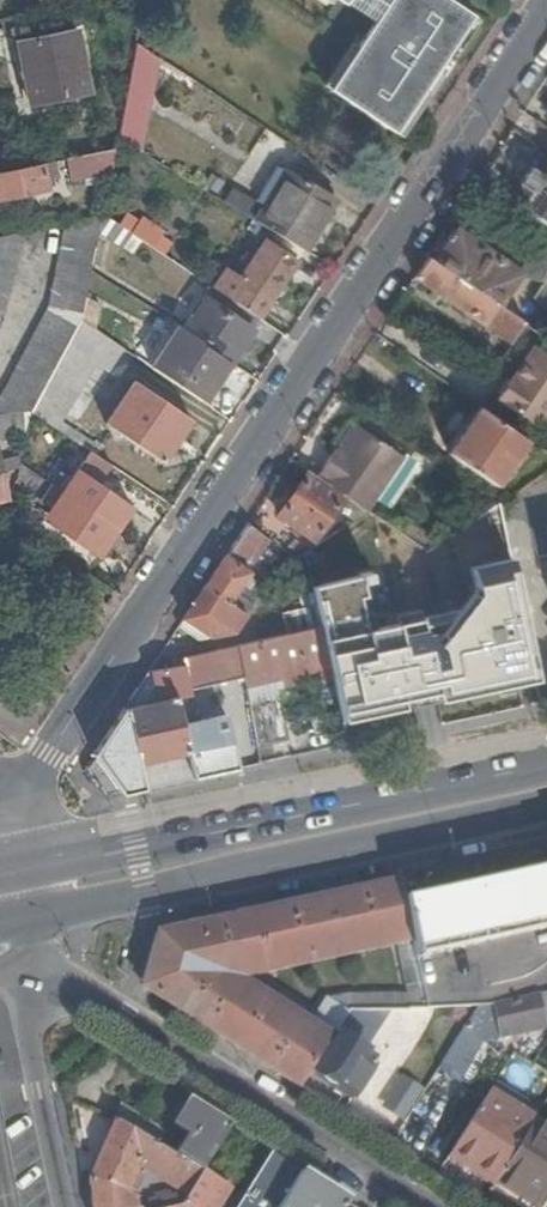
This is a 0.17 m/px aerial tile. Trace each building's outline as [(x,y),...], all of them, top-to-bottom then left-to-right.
[(40,10),(87,0),(38,0),(40,10)] [(365,28),(324,89),(390,134),(417,93),(409,87),(425,64),(433,70),(468,17),(443,0),(383,0),(369,23),(365,28)] [(336,3),(337,2),(369,23),(383,0),(331,0),(336,3)] [(468,17),(433,70),(417,93),(390,134),(398,139),(475,21),(468,17)] [(85,94),(74,31),(16,42),(26,105),(85,94)] [(134,43),(125,89),(114,138),(140,154),(158,59),(134,43)] [(164,63),(158,73),(182,90),(189,80),(164,63)] [(433,70),(425,64),(409,87),(417,93),(433,70)] [(67,181),(117,170),(112,147),(63,157),(67,181)] [(520,166),(508,184),(525,195),(514,212),(544,232),(546,228),(546,164),(538,178),(520,166)] [(45,188),(40,165),(2,173),(0,173),(0,198),(45,188)] [(112,178),(106,176),(103,190),(110,191),(112,178)] [(328,203),(289,178),(258,226),(298,251),(328,203)] [(230,189),(221,203),(249,221),(258,207),(230,189)] [(101,197),(90,194),(83,217),(97,214),(101,197)] [(28,343),(0,399),(0,416),(26,414),(73,322),(79,299),(86,271),(94,233),(98,215),(97,214),(83,217),(63,222),(45,307),(28,343)] [(94,233),(118,250),(129,235),(125,232),(98,215),(94,233)] [(154,233),(134,219),(125,232),(129,235),(146,246),(154,233)] [(22,230),(0,234),(0,310),(22,230)] [(452,234),(432,263),(495,306),(514,279),(513,273),(452,234)] [(225,271),(212,290),(253,318),(259,321),(295,265),(261,243),(238,279),(225,271)] [(532,245),(521,261),(543,276),(537,285),(526,302),(546,316),(546,255),(532,245)] [(492,322),(486,331),(506,346),(522,323),(495,306),(432,263),(424,258),(410,278),(435,295),(430,302),(437,306),(442,301),(479,327),(486,318),(492,322)] [(521,261),(513,273),(514,279),(537,285),(543,276),(521,261)] [(253,318),(212,290),(182,334),(224,362),(253,318)] [(94,307),(79,299),(73,322),(87,332),(94,307)] [(87,332),(73,322),(26,414),(26,415),(43,426),(47,429),(88,365),(101,372),(115,350),(87,332)] [(145,357),(203,394),(224,362),(182,334),(178,332),(165,351),(153,345),(145,357)] [(531,351),(496,404),(546,437),(546,361),(531,351)] [(125,422),(119,419),(110,433),(156,463),(184,422),(144,395),(125,422)] [(462,421),(449,412),(437,431),(449,439),(462,421)] [(477,413),(473,418),(449,453),(445,459),(491,490),(523,444),(477,413)] [(22,435),(26,415),(26,414),(0,416),(0,438),(22,435)] [(43,426),(26,415),(22,435),(18,450),(17,456),(16,458),(26,444),(30,446),(43,426)] [(341,451),(336,448),(314,480),(341,498),(362,512),(364,514),(402,461),(355,429),(341,451)] [(50,457),(35,478),(41,481),(46,485),(112,529),(127,507),(93,485),(105,467),(85,454),(69,479),(55,470),(59,463),(50,457)] [(0,460),(0,471),(14,468),(15,464),(16,458),(17,456),(0,460)] [(15,464),(14,468),(10,484),(30,496),(41,481),(35,478),(15,464)] [(1,499),(0,493),(8,492),(10,484),(14,468),(0,471),(0,499),(1,499)] [(274,517),(311,541),(341,498),(314,480),(304,474),(274,517)] [(43,514),(98,551),(112,529),(46,485),(37,501),(47,508),(43,514)] [(538,559),(546,557),(546,493),(524,498),(538,559)] [(257,534),(245,526),(228,550),(241,558),(257,534)] [(228,550),(222,558),(235,567),(241,558),(228,550)] [(370,572),(311,586),(315,603),(321,628),(333,675),(345,724),(538,677),(508,555),(467,565),(474,594),(450,601),(366,621),(360,596),(367,593),(371,580),(370,572)] [(235,567),(222,558),(200,590),(226,605),(239,589),(247,593),(249,592),(261,583),(235,567)] [(226,605),(200,590),(175,627),(193,638),(197,632),(208,639),(232,634),(252,605),(250,603),(255,596),(249,592),(247,593),(239,589),(226,605)] [(315,603),(282,611),(287,635),(321,628),(315,603)] [(142,676),(89,756),(119,796),(234,772),(231,759),(222,720),(182,729),(178,711),(192,709),(188,693),(243,681),(283,673),(285,683),(305,678),(306,681),(333,675),(321,628),(287,635),(173,661),(174,669),(142,676)] [(285,699),(249,706),(258,747),(293,740),(285,699)] [(402,899),(415,957),(426,1010),(476,1010),(495,1006),(546,994),(546,867),(402,899)] [(415,957),(402,899),(398,881),(157,933),(143,988),(220,1036),(300,1086),(311,1069),(336,1031),(348,1010),(375,1010),(409,1010),(412,1010),(426,1010),(415,957)] [(495,1006),(501,1035),(544,1025),(546,1025),(546,994),(495,1006)] [(495,1006),(476,1010),(471,1017),(477,1039),(501,1035),(495,1006)] [(311,1069),(300,1086),(333,1107),(344,1091),(354,1097),(372,1068),(361,1061),(368,1051),(354,1043),(375,1010),(348,1010),(336,1031),(339,1033),(314,1072),(311,1069)] [(361,1061),(372,1068),(409,1010),(375,1010),(354,1043),(368,1051),(361,1061)] [(510,1055),(498,1077),(521,1089),(532,1067),(510,1055)] [(404,1121),(421,1087),(408,1081),(391,1114),(404,1121)] [(201,1172),(229,1127),(187,1101),(173,1124),(192,1136),(178,1158),(201,1172)] [(480,1102),(452,1147),(498,1175),(525,1134),(526,1131),(480,1102)] [(113,1119),(157,1145),(163,1135),(153,1128),(154,1125),(120,1103),(113,1119)] [(134,1195),(126,1191),(140,1159),(189,1190),(201,1172),(178,1158),(157,1145),(113,1119),(89,1179),(92,1206),(136,1206),(134,1195)] [(525,1134),(546,1149),(546,1132),(532,1122),(526,1131),(525,1134)] [(498,1175),(494,1182),(532,1206),(541,1206),(546,1198),(546,1149),(525,1134),(498,1175)] [(452,1147),(444,1160),(490,1188),(490,1187),(494,1182),(498,1175),(452,1147)] [(298,1172),(270,1154),(237,1206),(277,1206),(298,1172)] [(182,1206),(215,1206),(228,1188),(201,1172),(189,1190),(181,1205),(182,1206)] [(341,1198),(298,1172),(277,1206),(335,1206),(341,1198)] [(520,1206),(532,1206),(494,1182),(490,1187),(520,1206)]
